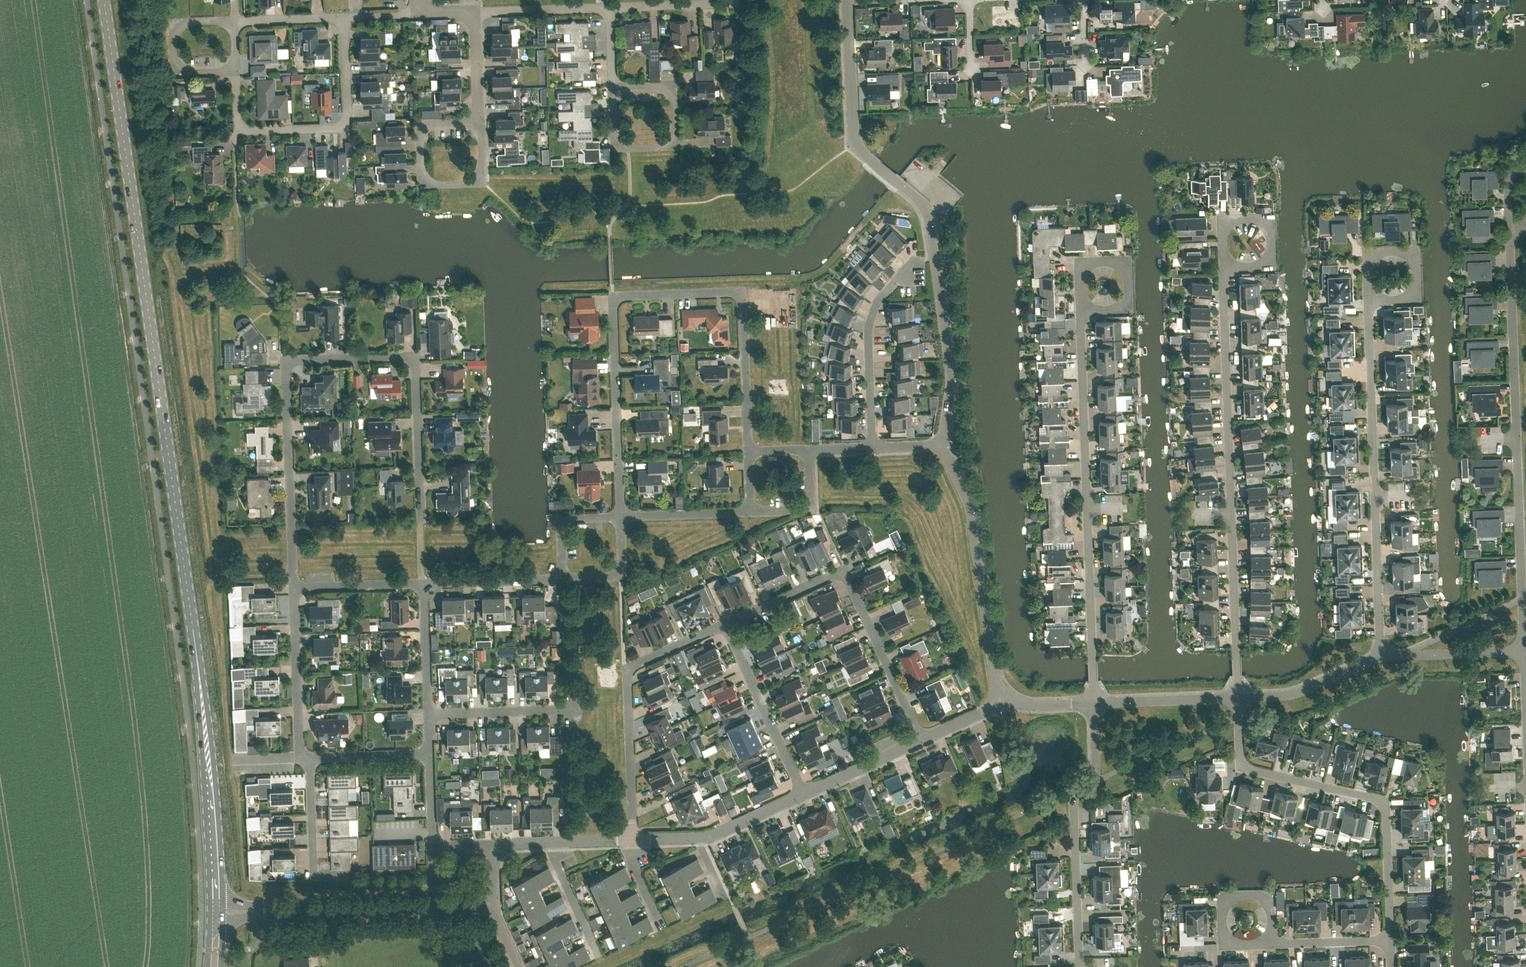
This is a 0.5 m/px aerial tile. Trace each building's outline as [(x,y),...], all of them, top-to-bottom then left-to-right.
[(1457,34),(1458,34),(1458,30),(1463,30),(1463,35),(1480,34),(1480,28),(1484,28),(1483,12),(1480,13),(1480,8),(1493,7),(1492,0),(1463,0),(1463,2),(1459,2),(1459,3),(1463,3),(1464,13),(1463,13),(1463,14),(1465,14),(1465,18),(1457,19),(1457,34)] [(1123,20),(1135,20),(1134,8),(1141,8),(1140,1),(1115,2),(1115,6),(1099,6),(1099,20),(1116,19),(1116,27),(1123,27),(1123,20)] [(1046,20),(1052,20),(1053,31),(1066,30),(1066,19),(1069,19),(1068,4),(1046,5),(1046,20)] [(954,8),(930,9),(924,9),(925,16),(930,16),(930,28),(955,27),(955,26),(957,24),(957,22),(956,21),(955,20),(954,8)] [(1416,21),(1416,36),(1437,35),(1437,21),(1432,21),(1432,18),(1433,18),(1432,9),(1420,9),(1420,21),(1416,21)] [(1289,31),(1289,34),(1297,34),(1297,37),(1304,37),(1304,34),(1309,33),(1309,35),(1318,35),(1317,22),(1308,22),(1309,26),(1304,27),(1304,19),(1301,16),(1300,10),(1282,11),(1283,24),(1286,23),(1286,31),(1289,31)] [(876,25),(881,25),(881,29),(901,28),(901,32),(909,32),(908,17),(902,17),(901,12),(889,13),(889,11),(875,11),(876,25)] [(1323,25),(1324,40),(1325,40),(1325,39),(1332,39),(1332,33),(1338,33),(1338,39),(1354,38),(1354,25),(1364,24),(1363,13),(1337,14),(1337,27),(1331,27),(1331,25),(1324,25),(1323,25)] [(596,40),(596,33),(589,34),(589,21),(576,22),(573,19),(570,22),(555,23),(555,33),(570,32),(570,41),(596,40)] [(715,19),(716,41),(734,41),(733,26),(727,26),(727,19),(715,19)] [(672,39),(673,40),(673,42),(684,42),(684,48),(696,48),(696,34),(689,35),(688,20),(672,21),(673,34),(671,35),(672,39)] [(642,44),(642,48),(652,48),(651,21),(642,22),(642,23),(625,24),(626,47),(627,48),(635,48),(636,46),(636,44),(642,44)] [(503,32),(494,33),(494,45),(510,45),(512,45),(511,28),(514,28),(514,22),(502,22),(503,32)] [(440,47),(442,47),(458,47),(458,46),(458,34),(449,34),(448,24),(436,25),(436,31),(432,31),(433,48),(436,48),(440,47)] [(537,37),(533,38),(533,44),(545,44),(544,27),(537,28),(537,37)] [(303,30),(303,32),(294,32),(295,46),(304,45),(304,58),(330,57),(330,43),(318,43),(317,29),(303,30)] [(380,43),(386,43),(385,30),(373,30),(374,37),(362,38),(362,50),(379,49),(379,50),(380,50),(380,43)] [(1063,46),(1062,41),(1060,41),(1060,34),(1046,35),(1047,50),(1041,50),(1042,61),(1047,61),(1047,57),(1062,56),(1062,57),(1071,57),(1071,45),(1063,46)] [(250,36),(251,61),(277,61),(276,35),(250,36)] [(1127,35),(1110,36),(1110,40),(1100,40),(1100,55),(1107,55),(1107,59),(1122,58),(1122,46),(1128,46),(1127,35)] [(956,44),(955,36),(932,37),(932,41),(924,41),(924,49),(933,49),(933,52),(941,52),(942,65),(956,64),(956,51),(957,51),(956,44)] [(867,66),(877,66),(876,65),(886,64),(885,51),(892,51),(892,38),(880,39),(880,46),(866,46),(867,66)] [(986,39),(986,51),(984,51),(984,58),(990,58),(990,64),(1010,64),(1009,50),(1003,50),(1003,42),(997,42),(997,39),(986,39)] [(556,51),(571,51),(571,60),(590,59),(589,47),(596,47),(596,40),(570,41),(556,41),(556,51)] [(494,45),(492,45),(492,58),(504,57),(505,64),(517,64),(516,57),(518,57),(517,45),(512,45),(510,45),(494,45)] [(442,47),(440,47),(436,48),(437,67),(449,66),(448,59),(460,59),(460,46),(458,46),(458,47),(442,47)] [(380,62),(379,50),(379,49),(362,50),(360,50),(360,63),(374,62),(374,69),(386,69),(386,62),(380,62)] [(520,52),(521,60),(528,58),(527,51),(520,52)] [(649,51),(650,75),(660,75),(659,51),(649,51)] [(557,60),(557,70),(571,70),(572,79),(583,79),(597,79),(597,71),(590,71),(590,59),(571,60),(557,60)] [(1109,71),(1110,74),(1108,74),(1106,74),(1106,83),(1108,83),(1110,83),(1110,93),(1123,92),(1122,82),(1125,80),(1139,79),(1139,67),(1134,67),(1134,65),(1134,64),(1121,65),(1121,66),(1121,68),(1112,68),(1109,71)] [(251,75),(266,75),(266,65),(251,66),(251,75)] [(692,66),(693,75),(711,74),(710,65),(692,66)] [(493,76),(494,89),(496,89),(496,88),(511,88),(512,87),(511,75),(518,75),(518,68),(506,68),(506,75),(493,76)] [(449,70),(437,71),(437,78),(437,90),(440,90),(443,90),(460,90),(462,90),(462,89),(461,77),(449,77),(449,70)] [(1024,71),(996,72),(996,70),(983,70),(984,79),(981,79),(982,93),(1000,92),(1000,85),(1025,84),(1024,71)] [(1068,89),(1068,83),(1075,82),(1075,71),(1052,72),(1053,90),(1056,90),(1056,92),(1059,94),(1065,94),(1067,92),(1067,89),(1068,89)] [(361,81),(362,93),(364,93),(380,92),(388,92),(387,86),(392,86),(391,73),(373,73),(373,80),(361,81)] [(926,73),(916,73),(916,81),(921,81),(921,77),(926,77),(926,73)] [(298,74),(292,74),(291,75),(291,82),(291,83),(302,83),(302,81),(307,81),(307,75),(302,75),(302,74),(298,74)] [(899,74),(883,74),(883,83),(868,83),(868,99),(899,98),(899,74)] [(698,82),(698,86),(690,86),(690,98),(699,98),(699,97),(715,96),(714,75),(696,76),(696,82),(698,82)] [(937,96),(956,96),(955,82),(944,82),(944,76),(930,77),(930,88),(937,88),(937,96)] [(259,98),(260,98),(261,115),(280,115),(280,112),(286,112),(285,97),(274,97),(274,79),(258,80),(259,98)] [(320,83),(305,83),(305,91),(313,91),(313,105),(319,105),(320,112),(331,112),(331,89),(320,90),(320,83)] [(214,90),(202,90),(202,84),(190,85),(190,95),(195,95),(195,105),(214,104),(214,108),(215,108),(214,90)] [(521,87),(514,87),(512,87),(511,88),(496,88),(496,89),(496,101),(508,100),(508,107),(520,107),(519,88),(521,88),(521,87)] [(437,90),(434,90),(435,110),(441,110),(447,109),(447,102),(460,102),(460,90),(443,90),(440,90),(437,90)] [(598,102),(591,103),(591,90),(558,92),(558,102),(573,101),(573,110),(598,109),(598,102)] [(364,106),(376,105),(376,112),(389,112),(389,99),(391,99),(391,92),(388,92),(380,92),(364,93),(364,106)] [(592,116),(598,116),(598,109),(573,110),(558,110),(559,120),(573,120),(574,129),(592,128),(592,116)] [(509,118),(497,119),(497,131),(513,131),(515,131),(515,124),(524,124),(523,118),(521,118),(520,111),(508,111),(509,118)] [(717,145),(731,144),(730,134),(724,135),(724,116),(698,117),(698,136),(716,135),(717,145)] [(387,132),(376,132),(376,145),(381,145),(392,144),(392,145),(393,145),(393,138),(405,137),(405,124),(397,125),(397,121),(388,121),(388,125),(387,125),(387,132)] [(600,161),(600,148),(599,140),(593,140),(592,128),(574,129),(559,129),(559,139),(574,139),(574,148),(578,151),(581,148),(584,151),(584,161),(600,161)] [(513,138),(513,131),(497,131),(495,131),(495,144),(505,143),(505,154),(509,154),(510,162),(525,162),(525,154),(524,152),(519,153),(519,140),(517,138),(513,138)] [(174,149),(191,149),(191,138),(174,139),(174,149)] [(274,170),(274,154),(266,154),(266,145),(262,145),(262,144),(256,144),(256,145),(249,146),(249,152),(247,152),(247,158),(250,158),(250,165),(259,164),(259,171),(274,170)] [(392,152),(392,145),(392,144),(381,145),(376,145),(376,153),(385,152),(386,165),(393,165),(406,164),(406,151),(392,152)] [(212,145),(193,146),(194,162),(206,161),(207,181),(221,180),(221,171),(223,171),(223,166),(220,164),(220,156),(217,153),(212,153),(212,145)] [(295,145),(287,145),(287,154),(288,154),(288,165),(304,164),(305,172),(313,171),(313,158),(307,158),(306,146),(295,146),(295,145)] [(346,156),(352,156),(352,151),(338,151),(339,157),(334,157),(334,156),(328,156),(328,145),(316,145),(317,168),(327,167),(328,175),(347,174),(346,156)] [(407,184),(406,171),(393,171),(393,165),(386,165),(376,165),(376,173),(378,173),(378,181),(387,181),(388,184),(407,184)] [(1499,171),(1461,172),(1462,185),(1474,185),(1474,193),(1487,192),(1487,184),(1499,184),(1499,171)] [(1209,179),(1191,179),(1191,192),(1208,191),(1208,204),(1218,203),(1218,187),(1227,187),(1226,180),(1220,180),(1220,174),(1209,174),(1209,179)] [(1252,193),(1252,178),(1237,178),(1237,179),(1230,179),(1230,196),(1242,196),(1242,202),(1253,202),(1253,193),(1252,193)] [(1464,221),(1468,221),(1468,230),(1474,230),(1474,233),(1479,233),(1480,239),(1479,239),(1479,240),(1494,239),(1494,232),(1490,232),(1490,230),(1490,217),(1493,217),(1494,217),(1493,209),(1463,210),(1464,221)] [(1409,213),(1372,214),(1373,227),(1385,227),(1385,235),(1398,234),(1398,226),(1410,226),(1409,213)] [(1332,229),(1332,237),(1345,236),(1345,228),(1357,228),(1357,214),(1319,216),(1320,229),(1332,229)] [(1207,239),(1206,231),(1205,217),(1176,218),(1176,234),(1192,234),(1192,239),(1207,239)] [(1101,220),(1101,228),(1112,227),(1112,219),(1101,220)] [(885,238),(881,242),(881,243),(895,255),(902,247),(903,247),(907,243),(909,244),(910,244),(889,226),(886,229),(881,235),(885,238)] [(1032,233),(1033,264),(1050,263),(1049,245),(1058,245),(1058,227),(1037,228),(1036,228),(1034,228),(1034,229),(1033,230),(1032,231),(1032,232),(1032,233)] [(1064,247),(1085,247),(1085,246),(1084,246),(1084,244),(1090,243),(1090,228),(1089,228),(1089,229),(1083,229),(1083,233),(1065,233),(1065,227),(1059,227),(1058,227),(1058,245),(1065,244),(1065,247),(1064,247)] [(1116,235),(1116,231),(1097,232),(1097,228),(1091,229),(1091,228),(1090,228),(1090,243),(1097,243),(1097,246),(1096,246),(1116,246),(1116,250),(1123,249),(1122,235),(1116,235)] [(885,238),(881,235),(877,232),(874,236),(877,239),(881,242),(885,238)] [(881,242),(877,239),(874,243),(869,249),(873,252),(869,256),(883,269),(890,260),(891,261),(896,256),(895,255),(881,243),(881,242)] [(1320,239),(1321,249),(1329,249),(1328,239),(1320,239)] [(1182,267),(1199,266),(1199,259),(1207,259),(1207,248),(1196,248),(1194,246),(1194,241),(1178,242),(1178,249),(1182,249),(1182,267)] [(865,253),(862,256),(863,256),(858,262),(861,265),(857,270),(871,282),(879,274),(879,275),(884,269),(883,269),(869,256),(865,253)] [(1470,274),(1477,274),(1479,276),(1483,276),(1484,274),(1492,273),(1491,261),(1495,260),(1495,261),(1495,253),(1465,254),(1465,265),(1469,264),(1470,274)] [(1034,277),(1039,277),(1040,295),(1054,295),(1053,275),(1053,276),(1050,276),(1050,263),(1033,264),(1033,265),(1034,277)] [(1322,264),(1322,272),(1328,271),(1328,276),(1328,288),(1352,287),(1352,275),(1338,276),(1337,264),(1322,264)] [(868,288),(872,283),(871,282),(857,270),(854,267),(851,270),(846,276),(849,279),(844,284),(844,285),(860,295),(867,287),(868,288)] [(1259,293),(1259,292),(1263,284),(1258,282),(1255,280),(1255,275),(1241,275),(1242,282),(1239,282),(1239,293),(1259,293)] [(1191,293),(1194,295),(1194,299),(1207,300),(1208,294),(1210,294),(1211,282),(1210,282),(1210,280),(1204,280),(1204,282),(1192,281),(1192,283),(1187,290),(1191,292),(1191,293)] [(843,284),(841,287),(841,288),(837,294),(841,296),(836,303),(853,312),(853,311),(859,303),(860,304),(864,298),(860,295),(844,285),(844,284),(843,284)] [(1328,288),(1328,301),(1329,301),(1329,305),(1323,305),(1323,313),(1339,312),(1339,300),(1353,300),(1352,287),(1328,288)] [(404,294),(404,306),(409,306),(409,307),(417,306),(417,293),(408,293),(408,294),(404,294)] [(1243,305),(1243,311),(1256,311),(1256,306),(1259,304),(1263,301),(1259,294),(1259,293),(1239,293),(1240,305),(1243,305)] [(1065,313),(1055,313),(1054,295),(1040,295),(1035,296),(1035,306),(1040,306),(1040,314),(1035,314),(1035,320),(1035,321),(1065,320),(1065,319),(1065,313)] [(1471,318),(1479,318),(1480,320),(1484,319),(1486,317),(1493,317),(1493,304),(1496,304),(1497,304),(1497,296),(1467,298),(1467,308),(1471,308),(1471,318)] [(595,320),(594,303),(594,297),(576,298),(576,304),(576,311),(572,311),(570,314),(570,320),(573,322),(573,329),(582,329),(583,337),(590,337),(592,339),(596,339),(598,336),(597,320),(595,320)] [(1210,306),(1207,306),(1207,300),(1194,299),(1194,304),(1193,304),(1191,305),(1190,305),(1182,305),(1182,316),(1209,317),(1210,306)] [(884,307),(884,308),(887,308),(887,314),(888,314),(889,326),(892,326),(892,325),(908,325),(908,324),(907,318),(912,318),(912,310),(912,306),(909,306),(908,301),(888,302),(889,307),(884,307)] [(835,302),(834,305),(833,306),(830,313),(834,315),(831,322),(849,328),(853,319),(854,320),(858,313),(853,311),(853,312),(836,303),(835,302)] [(307,311),(307,322),(320,322),(321,326),(328,326),(328,338),(338,338),(337,305),(320,306),(320,311),(307,311)] [(717,309),(690,310),(690,319),(684,320),(684,328),(694,327),(694,320),(707,319),(708,329),(717,329),(718,344),(728,343),(727,318),(721,318),(721,315),(718,315),(717,309)] [(1383,323),(1384,328),(1412,327),(1412,315),(1409,315),(1409,309),(1396,309),(1396,316),(1383,316),(1383,323)] [(430,319),(431,354),(451,353),(449,329),(451,329),(453,327),(452,322),(451,320),(449,320),(449,318),(448,318),(448,310),(435,311),(435,319),(430,319)] [(1240,317),(1241,329),(1260,328),(1260,327),(1264,319),(1260,317),(1259,317),(1256,315),(1256,311),(1243,311),(1243,317),(1240,317)] [(388,319),(388,322),(386,324),(386,328),(388,330),(388,340),(404,340),(403,331),(411,331),(411,312),(397,312),(397,318),(388,319)] [(673,335),(672,318),(658,319),(658,315),(634,316),(634,321),(633,321),(633,324),(634,324),(635,333),(664,332),(664,335),(673,335)] [(1192,329),(1193,330),(1193,334),(1206,334),(1206,328),(1209,329),(1209,317),(1182,316),(1182,327),(1189,328),(1190,328),(1192,329)] [(1330,330),(1330,343),(1354,342),(1354,330),(1340,330),(1339,318),(1326,319),(1326,326),(1330,326),(1330,330)] [(1065,321),(1065,320),(1035,321),(1035,322),(1036,322),(1036,321),(1044,321),(1044,327),(1039,327),(1040,340),(1039,340),(1039,341),(1044,341),(1044,340),(1058,340),(1057,327),(1065,327),(1065,321)] [(830,321),(830,322),(828,326),(826,333),(830,334),(828,341),(828,342),(846,346),(846,345),(850,336),(851,336),(853,330),(849,328),(831,322),(830,321)] [(1121,321),(1115,321),(1095,322),(1096,333),(1103,333),(1103,339),(1122,338),(1121,321)] [(246,324),(245,325),(245,326),(242,328),(240,329),(245,337),(246,338),(243,340),(243,348),(236,348),(235,343),(225,343),(225,360),(233,360),(234,361),(237,361),(238,360),(246,359),(246,363),(267,362),(266,341),(261,335),(261,336),(255,329),(250,322),(247,325),(246,324)] [(917,328),(917,324),(908,324),(908,325),(892,325),(892,326),(892,332),(894,332),(894,343),(898,343),(913,342),(913,336),(917,336),(917,328)] [(1384,328),(1384,333),(1384,340),(1397,339),(1398,345),(1411,345),(1410,338),(1413,338),(1412,327),(1384,328)] [(1244,340),(1244,346),(1257,346),(1257,341),(1260,339),(1265,336),(1260,329),(1260,328),(1241,329),(1241,340),(1244,340)] [(1185,343),(1189,350),(1189,352),(1209,352),(1209,340),(1206,340),(1206,334),(1193,334),(1193,339),(1190,340),(1189,340),(1189,341),(1185,343)] [(1067,360),(1066,353),(1062,353),(1062,340),(1058,340),(1044,340),(1044,341),(1044,354),(1045,354),(1045,360),(1037,360),(1037,361),(1067,360)] [(1473,361),(1480,361),(1482,363),(1486,363),(1488,361),(1495,361),(1495,348),(1498,348),(1498,340),(1468,341),(1468,352),(1472,352),(1473,361)] [(826,345),(825,345),(826,346),(824,353),(829,354),(827,361),(827,362),(846,363),(848,353),(849,353),(851,346),(846,345),(846,346),(828,342),(828,341),(826,341),(826,342),(826,345)] [(1103,347),(1096,348),(1097,359),(1116,358),(1123,358),(1122,341),(1103,341),(1103,347)] [(923,346),(923,342),(913,342),(898,343),(898,350),(899,350),(899,361),(918,360),(918,354),(923,354),(923,346)] [(1327,360),(1327,367),(1341,367),(1341,355),(1355,354),(1354,342),(1330,343),(1330,355),(1331,355),(1331,360),(1327,360)] [(1242,353),(1242,364),(1261,363),(1261,362),(1265,355),(1261,352),(1260,352),(1257,350),(1257,346),(1244,346),(1244,352),(1242,353)] [(1206,363),(1209,363),(1209,352),(1189,352),(1189,353),(1185,360),(1189,363),(1190,363),(1193,365),(1193,369),(1206,369),(1206,363)] [(1385,367),(1385,372),(1405,371),(1405,365),(1411,364),(1411,353),(1398,353),(1398,360),(1385,360),(1385,367)] [(705,383),(713,383),(713,381),(727,380),(727,365),(713,365),(712,358),(698,359),(698,372),(705,372),(705,383)] [(1117,372),(1116,358),(1097,359),(1097,370),(1104,370),(1104,376),(1120,375),(1120,371),(1117,372)] [(578,401),(598,401),(597,390),(595,390),(595,375),(587,376),(587,371),(591,371),(591,359),(574,360),(574,371),(577,371),(577,377),(580,377),(580,384),(578,384),(578,401)] [(655,374),(635,374),(636,391),(659,390),(659,384),(669,384),(668,359),(654,359),(655,374)] [(920,364),(920,360),(918,360),(899,361),(895,361),(895,368),(896,368),(897,379),(915,378),(915,372),(920,372),(920,364)] [(1037,361),(1037,362),(1037,361),(1045,361),(1046,367),(1045,367),(1045,380),(1045,381),(1059,380),(1064,380),(1063,380),(1063,367),(1066,366),(1066,361),(1067,361),(1067,360),(1037,361)] [(826,361),(825,366),(825,373),(829,374),(829,381),(848,381),(848,380),(849,370),(850,371),(851,363),(846,363),(827,362),(827,361),(826,361)] [(1245,375),(1245,381),(1258,381),(1258,377),(1261,375),(1262,375),(1262,374),(1266,372),(1261,365),(1261,363),(1242,364),(1242,375),(1245,375)] [(436,381),(437,394),(448,394),(448,392),(463,391),(462,376),(464,376),(464,367),(445,368),(445,380),(436,381)] [(263,384),(263,383),(261,382),(258,382),(258,369),(246,369),(246,382),(243,382),(244,392),(246,395),(248,395),(248,400),(236,400),(237,412),(254,411),(254,409),(264,408),(263,403),(272,403),(271,384),(263,384)] [(1209,375),(1206,375),(1206,369),(1193,369),(1190,369),(1190,376),(1189,376),(1185,379),(1190,386),(1190,387),(1209,386),(1209,375)] [(1332,383),(1331,383),(1332,395),(1356,394),(1356,382),(1342,383),(1341,371),(1326,371),(1326,379),(1331,378),(1332,383)] [(1412,377),(1406,378),(1405,371),(1385,372),(1385,377),(1386,384),(1399,383),(1399,389),(1412,389),(1412,377)] [(392,380),(392,373),(373,374),(373,387),(378,386),(378,397),(401,396),(400,380),(392,380)] [(318,381),(317,383),(316,384),(316,385),(312,385),(313,394),(303,395),(303,408),(327,407),(327,398),(331,398),(336,393),(336,392),(336,391),(336,387),(335,387),(335,382),(336,381),(336,377),(335,377),(335,375),(325,375),(325,376),(324,376),(324,377),(323,377),(324,379),(321,380),(320,380),(319,381),(318,381)] [(917,382),(917,378),(915,378),(897,379),(892,379),(892,386),(893,386),(894,397),(912,396),(912,390),(917,390),(917,382)] [(1105,384),(1098,385),(1098,396),(1118,395),(1117,382),(1120,382),(1120,378),(1104,378),(1105,384)] [(827,381),(828,386),(828,393),(833,393),(833,399),(852,399),(852,398),(851,387),(853,387),(852,380),(848,380),(848,381),(829,381),(827,381)] [(1068,400),(1068,399),(1067,393),(1060,393),(1059,380),(1045,381),(1045,380),(1041,380),(1041,381),(1042,394),(1038,394),(1038,400),(1038,401),(1068,400)] [(1243,388),(1243,399),(1263,398),(1262,397),(1266,390),(1262,388),(1262,387),(1259,385),(1258,381),(1245,381),(1245,388),(1243,388)] [(1496,405),(1496,404),(1497,404),(1496,392),(1499,392),(1500,392),(1500,384),(1470,385),(1470,396),(1474,396),(1474,405),(1480,405),(1480,406),(1486,406),(1486,412),(1485,412),(1485,413),(1501,412),(1500,405),(1496,405)] [(1207,398),(1210,398),(1209,386),(1190,387),(1190,389),(1186,396),(1190,398),(1191,398),(1194,400),(1194,404),(1207,404),(1207,398)] [(671,390),(671,403),(679,402),(679,390),(671,390)] [(1332,395),(1332,408),(1333,412),(1329,412),(1329,420),(1343,419),(1342,407),(1356,407),(1356,394),(1332,395)] [(1118,408),(1118,395),(1098,396),(1098,407),(1105,407),(1106,413),(1121,412),(1121,408),(1118,408)] [(914,400),(914,396),(912,396),(894,397),(889,397),(889,404),(890,404),(891,415),(910,414),(909,408),(914,408),(914,400)] [(1387,410),(1386,410),(1387,416),(1418,415),(1418,408),(1413,408),(1412,397),(1399,397),(1400,404),(1386,404),(1387,410)] [(837,411),(837,417),(856,416),(856,405),(857,405),(857,398),(852,398),(852,399),(833,399),(832,399),(832,403),(832,411),(837,411)] [(1243,399),(1244,410),(1246,410),(1246,417),(1260,417),(1259,412),(1262,410),(1263,410),(1263,409),(1267,407),(1263,400),(1263,398),(1243,399)] [(1042,420),(1042,421),(1047,421),(1047,420),(1061,420),(1060,406),(1059,406),(1059,400),(1067,400),(1067,401),(1068,401),(1068,400),(1038,401),(1038,407),(1042,407),(1043,420),(1042,420)] [(1210,410),(1208,410),(1207,404),(1194,404),(1194,409),(1191,411),(1187,414),(1192,421),(1192,422),(1211,421),(1210,410)] [(680,405),(671,405),(671,415),(680,414),(680,405)] [(649,410),(649,419),(637,419),(638,435),(659,434),(659,426),(669,426),(668,417),(667,409),(649,410)] [(709,423),(710,441),(719,441),(719,440),(726,440),(726,427),(727,426),(727,417),(722,417),(721,409),(702,409),(703,423),(709,423)] [(595,430),(587,430),(587,414),(570,414),(570,427),(569,427),(569,443),(586,442),(586,444),(596,443),(595,430)] [(883,437),(915,436),(915,435),(907,435),(906,426),(911,426),(911,419),(911,414),(910,414),(891,415),(886,415),(886,425),(887,425),(888,427),(891,427),(891,436),(883,436),(883,437)] [(1106,421),(1099,421),(1099,433),(1119,432),(1119,419),(1122,418),(1121,415),(1106,415),(1106,421)] [(1387,416),(1387,421),(1387,428),(1391,427),(1391,434),(1414,433),(1413,421),(1419,421),(1418,415),(1387,416)] [(833,439),(865,438),(865,437),(857,437),(857,428),(860,428),(860,426),(861,426),(861,416),(856,416),(837,417),(836,417),(836,421),(837,429),(841,429),(841,438),(833,438),(833,439)] [(434,430),(435,445),(443,444),(443,445),(444,447),(445,449),(446,450),(449,450),(451,450),(452,449),(453,447),(453,445),(453,444),(455,444),(455,429),(452,429),(451,417),(436,418),(437,430),(434,430)] [(1039,434),(1039,441),(1069,440),(1069,439),(1068,439),(1069,439),(1061,440),(1061,433),(1065,433),(1065,420),(1061,420),(1047,420),(1047,421),(1047,434),(1039,434)] [(325,429),(308,430),(308,440),(314,440),(314,448),(322,448),(322,450),(333,449),(332,436),(338,435),(338,421),(324,422),(325,429)] [(390,421),(384,421),(369,421),(370,449),(378,448),(378,454),(388,454),(388,448),(401,448),(400,440),(401,440),(401,437),(400,437),(400,429),(390,429),(390,421)] [(1209,432),(1212,432),(1211,421),(1192,422),(1192,424),(1188,431),(1192,433),(1193,434),(1196,435),(1197,439),(1210,438),(1209,432)] [(1333,437),(1334,449),(1358,448),(1357,436),(1343,436),(1343,424),(1329,425),(1330,432),(1333,432),(1333,437)] [(257,457),(273,456),(273,436),(269,436),(268,425),(255,426),(256,426),(256,432),(247,432),(247,444),(257,444),(257,456),(257,457)] [(1245,439),(1245,445),(1258,443),(1258,439),(1261,437),(1261,436),(1265,433),(1260,427),(1259,425),(1247,427),(1247,425),(1241,425),(1241,428),(1240,428),(1242,439),(1245,439)] [(1119,445),(1119,432),(1099,433),(1100,444),(1107,444),(1107,450),(1123,449),(1122,445),(1119,445)] [(1213,444),(1210,444),(1210,438),(1197,439),(1197,444),(1194,446),(1190,449),(1195,456),(1195,457),(1214,455),(1213,444)] [(1069,441),(1069,440),(1039,441),(1040,442),(1040,447),(1048,447),(1048,460),(1062,460),(1067,460),(1066,460),(1066,446),(1069,446),(1069,441)] [(1390,454),(1390,460),(1410,459),(1410,452),(1416,452),(1416,441),(1403,441),(1403,447),(1390,448),(1390,454)] [(1243,451),(1245,463),(1264,460),(1264,459),(1267,452),(1263,450),(1263,449),(1262,449),(1259,448),(1258,443),(1245,445),(1246,451),(1243,451)] [(1334,449),(1334,461),(1334,466),(1329,466),(1329,473),(1345,473),(1344,461),(1358,460),(1358,448),(1334,449)] [(1107,458),(1100,458),(1101,470),(1120,469),(1120,455),(1123,455),(1123,452),(1107,452),(1107,458)] [(1213,467),(1215,467),(1214,455),(1195,457),(1188,458),(1189,469),(1196,468),(1196,469),(1197,469),(1200,470),(1200,474),(1213,473),(1213,467)] [(692,471),(698,464),(692,459),(686,465),(692,471)] [(1417,465),(1411,465),(1410,459),(1390,460),(1390,465),(1391,465),(1391,471),(1404,471),(1404,477),(1417,477),(1417,465)] [(1502,466),(1503,466),(1502,459),(1472,460),(1473,470),(1477,470),(1477,480),(1483,480),(1483,490),(1500,489),(1499,466),(1502,466)] [(1071,473),(1063,473),(1062,460),(1048,460),(1044,460),(1044,461),(1045,474),(1041,474),(1041,480),(1041,481),(1071,480),(1071,473)] [(1249,474),(1249,479),(1262,478),(1262,474),(1265,472),(1265,471),(1269,468),(1264,462),(1264,460),(1245,463),(1246,474),(1249,474)] [(667,473),(667,461),(648,462),(648,470),(639,470),(639,490),(647,490),(647,492),(653,492),(653,490),(662,489),(661,474),(667,473)] [(563,472),(562,471),(566,471),(566,468),(573,468),(573,463),(555,463),(556,473),(563,472)] [(708,476),(708,490),(729,489),(729,475),(723,475),(722,463),(710,464),(710,476),(708,476)] [(337,470),(338,494),(354,493),(353,469),(337,470)] [(1107,487),(1107,491),(1124,491),(1124,482),(1121,482),(1120,469),(1101,470),(1101,481),(1102,481),(1102,487),(1107,487)] [(458,507),(469,506),(468,470),(453,471),(454,492),(437,493),(437,508),(447,507),(447,510),(448,512),(449,514),(451,515),(454,515),(456,514),(457,512),(458,510),(458,507)] [(586,489),(585,489),(586,497),(599,496),(598,485),(599,485),(599,470),(579,471),(579,484),(586,484),(586,489)] [(1217,478),(1214,479),(1213,473),(1200,474),(1200,477),(1191,478),(1191,481),(1199,491),(1199,493),(1211,491),(1212,493),(1217,492),(1217,490),(1218,490),(1217,478)] [(399,501),(404,501),(404,480),(392,480),(392,474),(380,475),(380,481),(388,481),(388,502),(394,502),(397,504),(399,501)] [(310,482),(310,491),(312,491),(313,506),(317,506),(319,507),(323,507),(324,506),(329,506),(328,482),(330,482),(330,475),(317,476),(317,482),(310,482)] [(275,506),(274,489),(266,489),(266,478),(247,478),(248,507),(261,506),(261,516),(272,516),(272,506),(275,506)] [(1247,486),(1248,497),(1267,496),(1267,494),(1271,487),(1266,485),(1266,484),(1263,483),(1262,478),(1249,479),(1250,485),(1247,486)] [(1071,481),(1071,480),(1041,481),(1041,482),(1042,494),(1048,494),(1049,510),(1048,510),(1048,511),(1064,511),(1064,508),(1063,487),(1071,487),(1071,481)] [(1331,480),(1332,488),(1335,488),(1335,492),(1336,505),(1360,504),(1359,491),(1345,492),(1345,480),(1331,480)] [(236,491),(228,491),(228,499),(236,499),(236,491)] [(1201,496),(1191,495),(1191,515),(1196,515),(1196,510),(1214,510),(1214,495),(1201,495),(1201,496)] [(1251,508),(1252,514),(1265,513),(1265,509),(1267,507),(1268,507),(1272,504),(1267,497),(1267,496),(1248,497),(1249,508),(1251,508)] [(1336,521),(1333,522),(1333,529),(1347,528),(1346,517),(1360,516),(1360,504),(1336,505),(1336,517),(1336,521)] [(832,512),(827,514),(825,515),(832,530),(838,528),(839,531),(843,529),(842,526),(838,518),(844,515),(843,513),(841,508),(832,512)] [(1479,531),(1482,530),(1483,537),(1495,537),(1494,530),(1501,530),(1501,517),(1504,517),(1504,509),(1474,510),(1475,521),(1478,521),(1479,531)] [(1073,541),(1073,540),(1073,534),(1065,534),(1064,513),(1064,511),(1048,511),(1048,512),(1049,512),(1049,529),(1043,529),(1043,541),(1043,542),(1073,541)] [(1249,520),(1250,532),(1269,531),(1269,529),(1273,522),(1269,520),(1269,519),(1268,520),(1265,518),(1265,513),(1252,514),(1252,520),(1249,520)] [(1391,527),(1391,532),(1411,532),(1411,520),(1417,520),(1416,513),(1403,514),(1404,520),(1390,521),(1391,527)] [(871,536),(872,535),(870,530),(868,529),(866,530),(863,524),(849,530),(851,535),(841,540),(846,551),(857,546),(858,549),(872,543),(869,537),(871,536)] [(823,561),(830,558),(822,541),(828,539),(823,528),(815,531),(817,534),(812,537),(812,536),(806,539),(817,562),(822,560),(823,561)] [(896,529),(888,532),(892,542),(894,546),(895,546),(896,548),(899,547),(900,549),(904,547),(900,538),(896,529)] [(1103,538),(1103,549),(1123,548),(1123,535),(1126,535),(1125,531),(1110,532),(1110,538),(1103,538)] [(1190,537),(1197,548),(1197,549),(1216,549),(1216,537),(1213,538),(1213,531),(1200,531),(1190,537)] [(1253,543),(1253,549),(1266,548),(1266,544),(1269,542),(1270,542),(1274,539),(1269,532),(1269,531),(1250,532),(1250,543),(1253,543)] [(757,536),(758,537),(760,541),(767,538),(765,534),(764,532),(757,536)] [(1418,543),(1411,543),(1411,532),(1391,532),(1391,538),(1391,544),(1405,544),(1405,550),(1418,549),(1418,543)] [(1333,534),(1334,541),(1337,541),(1337,546),(1338,558),(1362,557),(1361,545),(1347,546),(1347,534),(1333,534)] [(806,539),(799,541),(787,547),(793,558),(798,555),(805,570),(812,566),(811,565),(817,562),(806,539)] [(1073,542),(1073,541),(1043,542),(1043,549),(1047,549),(1048,561),(1047,561),(1047,562),(1052,562),(1066,561),(1065,548),(1073,547),(1073,542)] [(1124,562),(1123,548),(1103,549),(1104,560),(1111,560),(1111,566),(1127,565),(1127,562),(1124,562)] [(1251,555),(1251,566),(1270,566),(1270,565),(1274,558),(1270,555),(1269,555),(1266,553),(1266,548),(1253,549),(1253,555),(1251,555)] [(771,554),(775,561),(769,564),(777,582),(787,578),(784,570),(790,567),(782,549),(771,554)] [(1217,560),(1216,549),(1197,549),(1197,551),(1193,558),(1197,560),(1198,561),(1201,562),(1201,567),(1214,566),(1214,560),(1217,560)] [(749,552),(741,555),(744,562),(752,559),(749,552)] [(1392,568),(1392,574),(1413,573),(1412,566),(1418,566),(1418,555),(1405,555),(1405,561),(1392,562),(1392,568)] [(892,568),(887,557),(872,564),(875,570),(864,576),(869,588),(888,579),(885,572),(892,568)] [(1338,558),(1338,571),(1338,575),(1335,575),(1335,583),(1349,582),(1348,570),(1362,570),(1362,557),(1338,558)] [(763,566),(760,559),(749,564),(757,582),(764,579),(767,587),(777,582),(769,564),(763,566)] [(1490,583),(1494,583),(1495,581),(1503,581),(1502,568),(1506,568),(1506,560),(1476,561),(1476,572),(1480,572),(1481,581),(1488,581),(1490,583)] [(1074,581),(1074,580),(1074,575),(1070,575),(1070,561),(1066,561),(1052,562),(1047,562),(1048,575),(1053,575),(1053,581),(1045,582),(1045,581),(1044,581),(1045,582),(1074,581)] [(1215,573),(1214,566),(1201,567),(1201,571),(1198,573),(1198,574),(1194,576),(1198,583),(1198,585),(1218,584),(1217,573),(1215,573)] [(1253,577),(1253,583),(1266,584),(1267,579),(1269,577),(1270,577),(1274,575),(1270,567),(1270,566),(1251,566),(1251,577),(1253,577)] [(737,580),(730,583),(737,599),(736,599),(737,601),(749,595),(744,584),(751,582),(745,568),(734,573),(737,580)] [(1111,574),(1104,575),(1105,586),(1124,585),(1124,572),(1127,572),(1127,568),(1111,569),(1111,574)] [(1392,574),(1393,579),(1393,585),(1406,585),(1406,591),(1419,591),(1419,579),(1413,579),(1413,573),(1392,574)] [(681,583),(677,574),(666,579),(670,588),(681,583)] [(720,593),(725,604),(736,599),(737,599),(730,583),(729,581),(721,585),(718,578),(707,582),(713,596),(720,593)] [(1074,582),(1074,581),(1045,582),(1045,583),(1045,582),(1053,582),(1054,588),(1053,588),(1053,601),(1053,602),(1067,601),(1072,601),(1071,601),(1071,587),(1074,587),(1074,582)] [(1266,588),(1266,584),(1253,583),(1253,589),(1250,589),(1250,601),(1270,601),(1270,600),(1274,593),(1270,590),(1269,590),(1266,588)] [(276,608),(276,594),(254,595),(254,584),(229,585),(231,626),(243,625),(242,610),(244,608),(252,608),(253,609),(276,608)] [(1218,595),(1218,584),(1198,585),(1198,586),(1194,593),(1199,596),(1202,598),(1202,602),(1216,602),(1215,595),(1218,595)] [(1125,599),(1124,585),(1105,586),(1105,597),(1112,597),(1112,603),(1128,602),(1128,599),(1125,599)] [(712,602),(704,586),(686,594),(697,619),(709,613),(706,605),(712,602)] [(1339,600),(1340,612),(1364,611),(1363,599),(1349,599),(1349,587),(1335,588),(1336,595),(1339,595),(1339,600)] [(838,603),(841,602),(835,589),(822,595),(822,594),(811,599),(817,612),(820,611),(823,618),(841,609),(838,603)] [(635,593),(626,597),(629,603),(638,598),(635,593)] [(534,594),(533,594),(533,595),(523,595),(523,608),(517,608),(517,623),(529,622),(529,615),(534,615),(534,616),(534,594)] [(534,595),(534,594),(534,616),(535,616),(535,615),(539,615),(541,622),(558,621),(557,606),(545,607),(545,594),(534,595)] [(686,594),(678,598),(668,603),(675,619),(681,616),(685,625),(697,619),(686,594)] [(494,596),(493,596),(483,596),(483,609),(477,610),(477,624),(488,624),(489,617),(494,617),(494,596)] [(494,596),(494,617),(495,617),(499,617),(500,623),(512,623),(511,608),(505,609),(505,596),(494,596)] [(907,609),(921,602),(918,596),(904,602),(907,609)] [(1396,610),(1396,615),(1416,614),(1416,609),(1423,608),(1428,605),(1423,596),(1408,596),(1409,603),(1395,603),(1396,610)] [(455,624),(454,619),(454,597),(453,597),(443,598),(443,611),(435,611),(436,628),(447,627),(447,624),(455,624)] [(454,597),(454,619),(455,619),(455,618),(465,618),(466,622),(472,622),(471,610),(465,610),(465,597),(454,597)] [(310,606),(311,622),(313,622),(313,629),(324,629),(323,622),(332,621),(332,606),(339,605),(339,598),(327,598),(327,605),(310,606)] [(409,619),(408,598),(392,599),(393,619),(381,620),(382,627),(399,626),(398,619),(409,619)] [(790,609),(795,607),(793,601),(787,603),(790,609)] [(1067,601),(1053,602),(1053,601),(1049,601),(1049,602),(1050,615),(1055,615),(1055,621),(1047,622),(1047,621),(1046,621),(1046,622),(1076,621),(1076,620),(1075,620),(1075,621),(1062,621),(1062,615),(1068,615),(1067,601)] [(1269,603),(1270,601),(1250,601),(1250,612),(1253,612),(1252,618),(1265,619),(1266,614),(1269,613),(1269,612),(1273,610),(1269,603)] [(1216,608),(1216,602),(1202,602),(1203,607),(1200,608),(1199,609),(1195,611),(1199,619),(1200,620),(1219,619),(1219,608),(1216,608)] [(1113,611),(1106,612),(1106,623),(1126,622),(1125,609),(1128,609),(1128,605),(1113,605),(1113,611)] [(664,608),(658,611),(660,615),(649,620),(657,637),(674,630),(664,608)] [(840,633),(852,627),(847,614),(844,616),(841,609),(823,618),(826,624),(823,625),(829,639),(840,634),(840,633)] [(904,610),(884,620),(890,634),(911,625),(904,610)] [(1340,612),(1340,624),(1340,629),(1335,629),(1335,636),(1351,636),(1350,624),(1364,623),(1364,611),(1340,612)] [(633,622),(631,623),(641,645),(657,637),(649,620),(644,623),(642,618),(640,619),(638,614),(630,617),(633,622)] [(1422,620),(1416,621),(1416,614),(1396,615),(1396,620),(1396,627),(1409,626),(1410,632),(1423,632),(1422,620)] [(1265,623),(1265,619),(1252,618),(1252,624),(1249,624),(1249,636),(1250,636),(1250,638),(1255,638),(1256,636),(1268,637),(1268,635),(1273,628),(1269,626),(1269,625),(1268,625),(1265,623)] [(370,630),(369,619),(362,619),(362,630),(370,630)] [(1217,631),(1219,631),(1219,619),(1200,620),(1200,621),(1196,629),(1200,631),(1201,631),(1203,633),(1204,638),(1217,637),(1217,631)] [(1076,622),(1076,621),(1046,622),(1046,623),(1046,629),(1050,629),(1051,641),(1050,641),(1050,642),(1069,641),(1068,628),(1076,628),(1076,622)] [(1106,623),(1106,634),(1114,634),(1114,640),(1129,639),(1129,635),(1126,636),(1126,622),(1106,623)] [(254,650),(278,649),(277,635),(256,636),(255,625),(243,625),(231,626),(232,655),(244,654),(243,641),(254,641),(254,650)] [(764,640),(778,633),(780,632),(777,627),(761,634),(764,640)] [(762,647),(755,651),(760,663),(778,655),(775,649),(783,645),(778,633),(764,640),(759,642),(762,647)] [(358,643),(358,635),(348,635),(348,641),(351,641),(351,643),(358,643)] [(401,647),(401,635),(388,636),(388,648),(386,648),(387,663),(408,662),(408,647),(401,647)] [(822,637),(817,639),(818,640),(816,641),(819,647),(827,643),(825,637),(823,638),(822,637)] [(338,638),(314,638),(315,657),(320,657),(320,662),(328,662),(328,656),(334,656),(334,649),(339,649),(338,638)] [(864,655),(864,654),(859,643),(851,646),(849,646),(846,639),(834,644),(838,653),(840,652),(845,664),(846,663),(864,655)] [(901,657),(905,665),(911,677),(927,670),(920,655),(928,651),(923,639),(910,645),(913,651),(901,657)] [(720,659),(721,658),(718,653),(719,651),(718,648),(716,648),(715,646),(705,651),(703,645),(686,652),(691,663),(699,659),(702,666),(719,658),(720,659)] [(677,661),(683,658),(680,651),(674,654),(677,661)] [(870,666),(865,654),(864,654),(864,655),(846,663),(851,675),(846,677),(850,684),(865,677),(862,672),(863,670),(870,666)] [(780,661),(778,655),(760,663),(766,675),(774,671),(777,676),(794,668),(789,657),(780,661)] [(723,664),(722,663),(720,659),(719,658),(702,666),(701,666),(704,673),(696,677),(701,687),(723,678),(720,672),(725,670),(724,668),(725,667),(723,664)] [(649,692),(664,685),(667,684),(671,682),(667,674),(669,674),(664,663),(648,670),(651,676),(644,680),(649,691),(649,692)] [(255,691),(279,690),(279,676),(257,677),(257,666),(232,667),(233,687),(245,686),(245,682),(255,682),(255,691)] [(457,698),(457,699),(457,677),(456,677),(456,678),(451,678),(451,667),(438,667),(439,674),(440,686),(446,686),(446,699),(457,698)] [(497,676),(496,676),(497,697),(498,697),(508,697),(508,684),(514,683),(513,667),(507,667),(507,669),(503,669),(502,676),(497,676)] [(537,696),(536,674),(536,675),(531,675),(531,670),(519,671),(519,683),(526,683),(526,696),(537,695),(537,696)] [(537,675),(537,674),(536,674),(537,696),(537,695),(548,695),(548,682),(554,682),(554,670),(547,670),(547,674),(537,675)] [(960,689),(968,685),(960,670),(953,673),(960,689)] [(457,678),(457,677),(457,699),(458,699),(458,698),(468,698),(468,685),(474,685),(474,672),(467,673),(467,677),(457,678)] [(497,697),(496,676),(486,677),(485,672),(479,672),(479,685),(486,684),(486,697),(497,697)] [(388,701),(412,700),(411,684),(402,685),(402,675),(388,675),(388,685),(387,685),(388,701)] [(332,678),(319,678),(319,690),(313,690),(314,706),(335,705),(335,703),(336,702),(336,698),(335,696),(335,690),(332,690),(332,678)] [(776,696),(781,708),(783,708),(783,707),(800,699),(796,692),(804,688),(799,678),(782,686),(785,692),(776,696)] [(947,694),(940,678),(926,685),(929,692),(919,697),(923,705),(924,705),(930,718),(944,712),(938,698),(947,694)] [(1489,693),(1489,707),(1511,707),(1511,692),(1504,693),(1504,679),(1490,679),(1490,693),(1489,693)] [(652,704),(660,701),(663,707),(678,700),(673,689),(671,691),(667,684),(664,685),(649,692),(649,691),(647,692),(652,704)] [(710,700),(717,696),(720,703),(738,695),(737,695),(732,684),(719,690),(717,684),(706,689),(710,700)] [(864,709),(865,710),(886,700),(886,699),(881,689),(876,691),(873,685),(853,694),(856,700),(860,699),(865,709),(864,709)] [(737,695),(738,695),(720,703),(725,714),(721,716),(723,721),(739,714),(736,709),(744,705),(739,694),(737,695)] [(690,704),(687,697),(680,700),(682,704),(686,705),(690,704)] [(783,707),(783,708),(788,719),(796,716),(798,722),(814,715),(808,703),(803,705),(800,699),(783,707)] [(886,700),(865,710),(870,720),(866,722),(869,728),(889,719),(886,713),(891,711),(886,700)] [(281,731),(280,717),(259,718),(258,707),(234,708),(235,750),(247,749),(247,753),(258,752),(257,744),(247,745),(247,723),(257,723),(257,732),(281,731)] [(668,707),(654,713),(656,719),(645,724),(648,730),(649,729),(652,734),(670,726),(667,719),(672,717),(670,713),(668,707)] [(406,737),(406,731),(413,731),(412,719),(400,719),(400,712),(392,713),(392,720),(390,720),(391,738),(406,737)] [(835,713),(828,716),(832,723),(839,720),(835,713)] [(756,731),(750,718),(746,720),(743,714),(721,725),(724,731),(728,729),(731,736),(722,740),(724,745),(756,731)] [(314,719),(315,733),(319,733),(319,738),(328,738),(328,745),(340,744),(340,732),(344,732),(343,717),(314,719)] [(538,725),(527,726),(528,739),(521,739),(521,752),(529,752),(528,747),(539,746),(539,747),(538,725)] [(539,725),(538,725),(539,747),(539,746),(549,746),(550,753),(563,752),(563,738),(550,738),(549,725),(539,725)] [(796,742),(802,754),(803,754),(803,753),(819,746),(819,745),(817,740),(823,737),(817,725),(801,732),(804,738),(796,742)] [(654,739),(653,740),(656,746),(667,741),(669,746),(685,739),(681,729),(673,732),(670,726),(652,734),(654,739)] [(498,727),(487,727),(488,740),(481,741),(482,753),(488,753),(488,748),(499,748),(498,727)] [(499,727),(498,727),(499,748),(510,747),(510,752),(516,752),(516,739),(510,740),(509,727),(499,727)] [(458,728),(447,729),(448,742),(441,742),(442,756),(452,756),(454,749),(459,749),(459,750),(458,728)] [(459,728),(458,728),(459,750),(459,749),(470,749),(470,755),(477,755),(476,741),(470,741),(469,728),(459,728)] [(1509,743),(1511,742),(1510,729),(1495,729),(1496,743),(1498,743),(1498,747),(1493,747),(1493,760),(1501,759),(1501,761),(1507,761),(1507,759),(1513,759),(1513,746),(1509,746),(1509,743)] [(726,750),(735,746),(739,753),(735,755),(737,761),(760,751),(757,745),(762,743),(756,731),(724,745),(726,750)] [(1288,735),(1274,732),(1272,742),(1258,739),(1255,753),(1275,757),(1277,746),(1285,748),(1288,735)] [(1299,734),(1293,733),(1289,749),(1295,750),(1292,761),(1298,762),(1297,765),(1305,766),(1310,744),(1302,742),(1303,737),(1298,736),(1299,734)] [(844,749),(850,745),(846,735),(839,738),(844,749)] [(988,758),(989,761),(997,757),(990,740),(980,745),(977,737),(962,744),(972,765),(988,758)] [(1367,737),(1364,752),(1372,754),(1375,738),(1367,737)] [(1320,740),(1318,746),(1310,744),(1305,766),(1312,768),(1313,766),(1318,767),(1321,756),(1327,757),(1330,743),(1320,740)] [(1359,749),(1357,754),(1361,755),(1364,743),(1357,741),(1356,748),(1359,749)] [(1334,751),(1336,751),(1332,773),(1351,777),(1357,750),(1344,747),(1345,745),(1338,743),(1336,745),(1334,751)] [(823,751),(820,745),(819,745),(819,746),(803,753),(803,754),(808,765),(816,761),(819,768),(834,761),(829,749),(823,751)] [(704,756),(710,753),(708,747),(701,750),(704,756)] [(671,749),(658,755),(661,761),(646,767),(651,778),(652,778),(669,770),(669,771),(670,770),(677,767),(675,761),(676,760),(671,749)] [(945,760),(942,753),(934,757),(935,759),(922,765),(929,780),(949,771),(950,773),(957,770),(951,758),(945,760)] [(1217,769),(1229,768),(1229,755),(1216,755),(1217,769)] [(772,772),(774,771),(768,758),(760,762),(758,761),(756,761),(754,756),(738,764),(741,771),(750,766),(756,778),(756,779),(772,771),(772,772)] [(1395,757),(1391,771),(1403,774),(1402,779),(1415,783),(1416,778),(1418,778),(1420,770),(1418,770),(1420,763),(1395,757)] [(1363,774),(1370,775),(1369,781),(1382,784),(1387,765),(1373,762),(1373,764),(1366,762),(1363,774)] [(1201,794),(1201,800),(1215,799),(1215,793),(1221,793),(1220,776),(1214,776),(1213,763),(1199,764),(1200,777),(1196,777),(1197,794),(1201,794)] [(651,778),(650,779),(656,790),(670,784),(672,789),(685,783),(677,767),(670,770),(669,771),(669,770),(652,778),(651,778)] [(1172,772),(1167,772),(1168,778),(1181,777),(1180,769),(1172,770),(1171,770),(1172,772)] [(413,770),(402,770),(385,771),(385,772),(385,784),(393,784),(394,811),(413,810),(413,803),(414,803),(414,802),(413,802),(413,787),(414,787),(413,787),(412,779),(413,779),(413,773),(412,773),(412,771),(413,771),(413,770)] [(756,778),(754,779),(760,792),(750,796),(753,803),(770,796),(768,791),(769,790),(770,788),(778,784),(772,772),(772,771),(756,779),(756,778)] [(356,773),(356,772),(327,773),(327,774),(328,774),(328,776),(327,776),(327,782),(328,782),(329,790),(328,790),(329,790),(329,805),(328,805),(349,804),(348,786),(356,785),(355,773),(356,773)] [(719,772),(713,775),(716,782),(723,779),(719,772)] [(899,773),(884,780),(889,791),(893,790),(899,803),(913,796),(912,795),(918,792),(911,776),(902,780),(899,773)] [(710,774),(704,777),(707,783),(713,781),(710,774)] [(247,794),(248,794),(258,793),(259,797),(271,796),(271,802),(293,801),(293,789),(271,789),(271,781),(246,782),(247,794)] [(682,795),(671,800),(676,811),(702,799),(694,783),(680,789),(682,795)] [(1236,801),(1247,804),(1251,785),(1240,783),(1239,785),(1234,783),(1232,789),(1229,802),(1235,804),(1236,801)] [(1258,806),(1258,809),(1264,810),(1267,798),(1261,796),(1263,788),(1251,785),(1247,804),(1258,806)] [(968,787),(961,790),(964,796),(971,792),(968,787)] [(876,812),(866,788),(854,794),(859,805),(847,811),(853,823),(876,812)] [(1264,810),(1270,812),(1271,809),(1282,812),(1286,793),(1275,791),(1273,799),(1267,798),(1264,810)] [(1293,814),(1292,819),(1298,820),(1301,808),(1302,806),(1296,804),(1298,796),(1286,793),(1282,812),(1293,814)] [(542,826),(542,827),(541,805),(541,798),(530,799),(530,795),(523,796),(524,814),(530,814),(531,827),(542,826)] [(548,796),(546,806),(541,806),(541,805),(542,827),(542,826),(553,826),(553,813),(559,813),(558,795),(548,796)] [(502,828),(513,827),(513,814),(519,814),(518,798),(508,798),(507,804),(507,807),(501,807),(502,828)] [(719,814),(727,810),(721,798),(714,801),(719,814)] [(695,823),(709,816),(702,799),(676,811),(681,822),(692,817),(695,823)] [(1410,807),(1401,807),(1401,821),(1422,820),(1430,820),(1429,807),(1427,807),(1427,799),(1406,799),(1406,805),(1410,805),(1410,807)] [(450,817),(451,830),(462,829),(462,830),(461,802),(450,802),(450,800),(444,801),(444,817),(450,817)] [(462,830),(462,829),(473,829),(473,816),(479,816),(478,801),(461,802),(462,830)] [(926,811),(932,808),(928,801),(923,803),(926,811)] [(1298,820),(1305,822),(1305,819),(1316,822),(1321,804),(1309,801),(1307,809),(1301,808),(1298,820)] [(502,828),(501,807),(495,807),(495,803),(484,803),(484,815),(490,815),(491,828),(502,828)] [(349,817),(357,817),(357,804),(349,804),(328,805),(328,806),(329,805),(329,808),(328,808),(329,814),(330,814),(330,822),(329,822),(330,822),(330,837),(329,837),(350,836),(349,817)] [(1321,804),(1316,822),(1316,826),(1327,828),(1328,827),(1333,828),(1336,816),(1333,815),(1334,813),(1332,810),(1331,809),(1332,806),(1321,804)] [(738,812),(735,806),(728,809),(731,815),(738,812)] [(1492,810),(1495,810),(1495,824),(1515,823),(1515,812),(1508,812),(1507,806),(1492,806),(1492,810)] [(834,825),(827,808),(801,820),(809,836),(834,825)] [(1356,812),(1344,809),(1342,817),(1336,816),(1333,828),(1339,830),(1338,833),(1350,836),(1356,812)] [(1373,819),(1366,817),(1367,814),(1356,812),(1350,836),(1361,839),(1362,836),(1369,837),(1373,819)] [(272,815),(248,816),(248,835),(260,835),(260,830),(272,830),(272,835),(294,834),(294,822),(273,823),(272,815)] [(1089,830),(1090,840),(1110,839),(1119,839),(1119,820),(1108,821),(1107,821),(1107,828),(1092,828),(1092,830),(1089,830)] [(1428,829),(1422,829),(1422,820),(1401,821),(1402,834),(1413,834),(1414,840),(1428,839),(1428,829)] [(1508,834),(1516,834),(1515,823),(1495,824),(1496,837),(1493,837),(1493,841),(1509,840),(1508,834)] [(773,840),(774,840),(781,854),(786,851),(790,859),(798,855),(793,844),(800,841),(794,828),(786,832),(787,833),(783,835),(780,827),(770,832),(773,840)] [(331,854),(332,868),(330,868),(330,869),(350,868),(351,868),(350,849),(358,849),(358,835),(350,836),(329,837),(330,837),(330,839),(329,839),(330,846),(331,846),(331,853),(330,853),(330,854),(331,854)] [(1119,839),(1110,839),(1090,840),(1090,849),(1092,849),(1092,851),(1108,850),(1108,856),(1120,856),(1120,849),(1119,839)] [(388,843),(373,844),(374,867),(374,868),(415,866),(415,860),(415,855),(417,855),(417,850),(415,850),(414,842),(408,843),(408,842),(406,843),(406,841),(406,843),(388,843),(388,842),(388,843)] [(733,851),(722,857),(725,862),(726,861),(729,868),(737,865),(738,869),(743,870),(750,867),(751,863),(749,859),(757,856),(753,849),(755,848),(753,843),(741,848),(740,844),(732,847),(733,851)] [(1493,847),(1496,847),(1497,860),(1517,860),(1516,849),(1509,849),(1509,843),(1493,843),(1493,847)] [(262,878),(262,872),(262,863),(273,863),(273,868),(296,867),(295,855),(274,856),(273,848),(249,849),(250,878),(262,878)] [(1061,872),(1061,860),(1047,860),(1046,848),(1031,849),(1031,856),(1036,856),(1037,861),(1036,861),(1037,873),(1061,872)] [(1414,855),(1403,855),(1403,869),(1424,868),(1423,859),(1429,859),(1429,848),(1414,849),(1414,855)] [(810,854),(802,858),(806,867),(814,863),(810,854)] [(539,859),(531,863),(534,869),(542,865),(539,859)] [(1510,871),(1517,871),(1517,860),(1497,860),(1497,874),(1494,874),(1494,878),(1510,877),(1510,871)] [(681,865),(663,873),(668,884),(686,875),(685,872),(690,869),(688,864),(682,866),(681,865)] [(1111,886),(1111,885),(1119,885),(1121,885),(1120,864),(1102,865),(1102,875),(1093,875),(1093,877),(1091,877),(1091,886),(1111,886)] [(1123,884),(1131,884),(1131,865),(1123,865),(1123,884)] [(590,894),(595,892),(613,883),(612,880),(620,877),(627,873),(625,868),(609,875),(608,873),(586,883),(590,894)] [(1403,869),(1404,882),(1415,882),(1415,890),(1430,889),(1430,876),(1424,877),(1424,868),(1403,869)] [(668,884),(672,894),(691,886),(687,878),(693,875),(690,869),(685,872),(686,875),(668,884)] [(770,871),(762,875),(767,885),(775,881),(770,871)] [(1048,885),(1061,885),(1061,872),(1037,873),(1037,885),(1038,890),(1034,890),(1034,898),(1048,897),(1048,885)] [(542,878),(539,873),(533,875),(532,873),(514,882),(519,892),(537,884),(536,881),(542,878)] [(600,902),(618,894),(615,886),(623,882),(620,877),(612,880),(613,883),(595,892),(590,894),(595,904),(600,902)] [(538,887),(544,884),(542,878),(536,881),(537,884),(519,892),(524,903),(542,894),(538,887)] [(1513,886),(1506,886),(1506,880),(1490,880),(1491,884),(1493,884),(1494,898),(1514,897),(1513,886)] [(1091,886),(1091,896),(1094,896),(1094,897),(1109,897),(1110,903),(1122,903),(1121,896),(1114,896),(1114,892),(1119,892),(1119,885),(1111,885),(1111,886),(1091,886)] [(706,888),(694,893),(691,886),(672,894),(677,904),(695,896),(697,899),(703,896),(708,894),(706,888)] [(554,905),(551,899),(546,902),(542,894),(524,903),(528,913),(547,905),(548,908),(554,905)] [(620,898),(618,894),(600,902),(605,912),(631,900),(628,895),(620,898)] [(1434,894),(1417,895),(1417,906),(1406,907),(1407,922),(1411,921),(1412,929),(1424,929),(1424,921),(1429,921),(1429,912),(1435,912),(1434,894)] [(699,905),(705,902),(703,896),(697,899),(695,896),(677,904),(682,915),(700,907),(699,905)] [(1507,908),(1514,908),(1514,897),(1494,898),(1494,911),(1492,911),(1492,915),(1507,914),(1507,908)] [(634,906),(631,900),(605,912),(609,923),(628,914),(626,910),(634,906)] [(1342,927),(1355,926),(1354,906),(1354,900),(1346,900),(1335,901),(1335,916),(1341,915),(1342,927)] [(1307,928),(1320,928),(1320,916),(1327,916),(1326,901),(1314,901),(1314,907),(1306,908),(1307,928)] [(1192,908),(1192,902),(1178,902),(1179,921),(1186,920),(1207,920),(1206,907),(1192,908)] [(1306,908),(1297,908),(1297,902),(1286,902),(1287,917),(1293,917),(1293,929),(1307,928),(1306,908)] [(1368,902),(1368,906),(1354,906),(1355,926),(1369,926),(1368,914),(1374,914),(1374,902),(1368,902)] [(559,910),(557,904),(554,905),(548,908),(547,905),(528,913),(533,924),(552,915),(551,913),(559,910)] [(593,914),(596,920),(605,917),(602,910),(593,914)] [(1063,937),(1063,924),(1049,925),(1048,913),(1033,914),(1033,921),(1039,921),(1039,925),(1039,938),(1063,937)] [(628,914),(609,923),(614,933),(632,925),(634,928),(642,924),(639,918),(631,922),(628,914)] [(1095,924),(1093,924),(1093,933),(1113,932),(1113,924),(1113,921),(1122,921),(1122,915),(1110,915),(1110,921),(1095,922),(1095,924)] [(1487,923),(1495,923),(1495,934),(1515,934),(1515,922),(1508,923),(1507,917),(1492,917),(1492,918),(1487,918),(1487,923)] [(1193,933),(1207,932),(1207,920),(1186,920),(1187,928),(1179,928),(1180,939),(1193,939),(1193,933)] [(649,921),(642,924),(634,928),(632,925),(614,933),(610,935),(614,946),(637,935),(636,934),(652,926),(649,921)] [(564,927),(562,922),(556,924),(555,922),(536,931),(541,941),(560,933),(558,930),(564,927)] [(541,941),(546,952),(570,941),(567,933),(575,929),(573,923),(564,927),(558,930),(560,933),(541,941)] [(1093,933),(1093,942),(1096,942),(1096,944),(1111,943),(1111,950),(1123,949),(1123,943),(1120,943),(1120,938),(1113,938),(1113,932),(1093,933)] [(1516,945),(1515,934),(1495,934),(1487,935),(1488,948),(1496,948),(1496,952),(1509,951),(1513,951),(1513,945),(1516,945)] [(1050,950),(1064,949),(1063,937),(1039,938),(1040,950),(1040,955),(1034,955),(1035,962),(1050,962),(1050,950)] [(577,947),(574,948),(570,941),(546,952),(551,962),(569,954),(571,957),(576,954),(580,953),(577,947)] [(1407,966),(1429,966),(1429,959),(1425,959),(1425,953),(1428,953),(1428,943),(1409,943),(1409,953),(1414,953),(1414,960),(1406,960),(1407,966)] [(579,960),(576,954),(571,957),(569,954),(551,962),(553,966),(568,966),(574,964),(573,963),(579,960)] [(1497,958),(1500,958),(1500,966),(1520,966),(1520,959),(1513,960),(1513,954),(1497,954),(1497,958)] [(285,957),(285,966),(304,966),(304,956),(285,957)] [(1357,956),(1345,957),(1345,966),(1358,966),(1357,956)] [(1376,965),(1370,966),(1370,956),(1357,956),(1358,966),(1376,966),(1376,965)] [(1329,957),(1317,958),(1317,966),(1330,966),(1329,957)] [(1304,958),(1305,966),(1317,966),(1317,958),(1304,958)] [(1289,959),(1277,959),(1277,966),(1289,966),(1289,959)]
